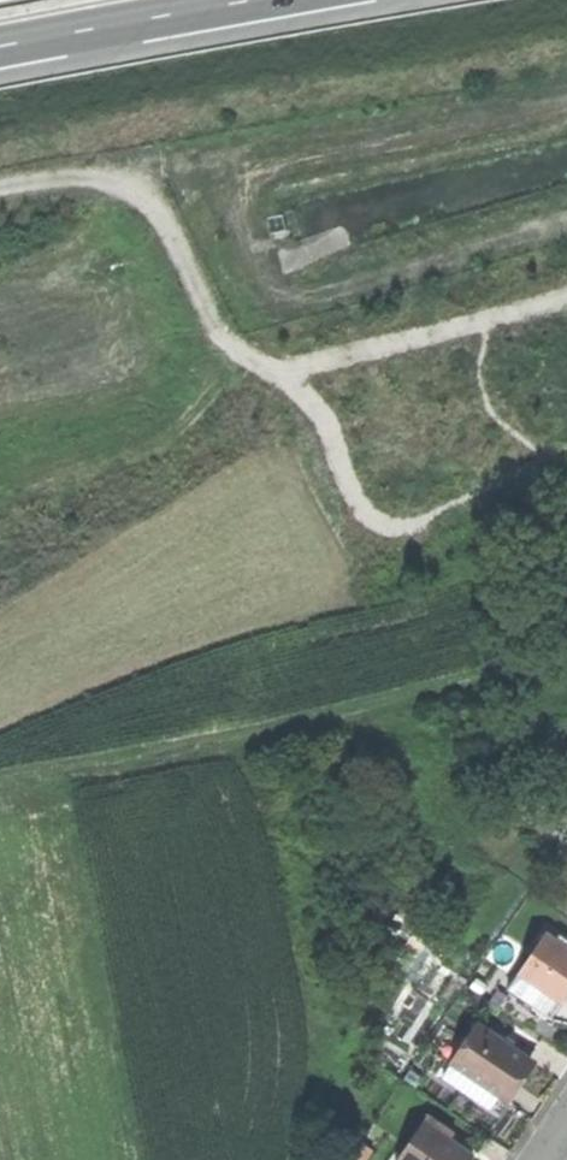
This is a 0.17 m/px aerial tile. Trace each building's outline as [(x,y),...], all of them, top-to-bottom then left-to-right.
[(562,1002),(566,994),(566,951),(544,935),(519,972),(521,974),(559,1000),(562,1002)] [(547,1018),(559,1000),(521,974),(508,993),(547,1018)] [(478,1022),(442,1074),(488,1106),(497,1093),(503,1097),(514,1081),(530,1058),(478,1022)] [(397,1159),(466,1159),(470,1153),(423,1121),(397,1159)]
